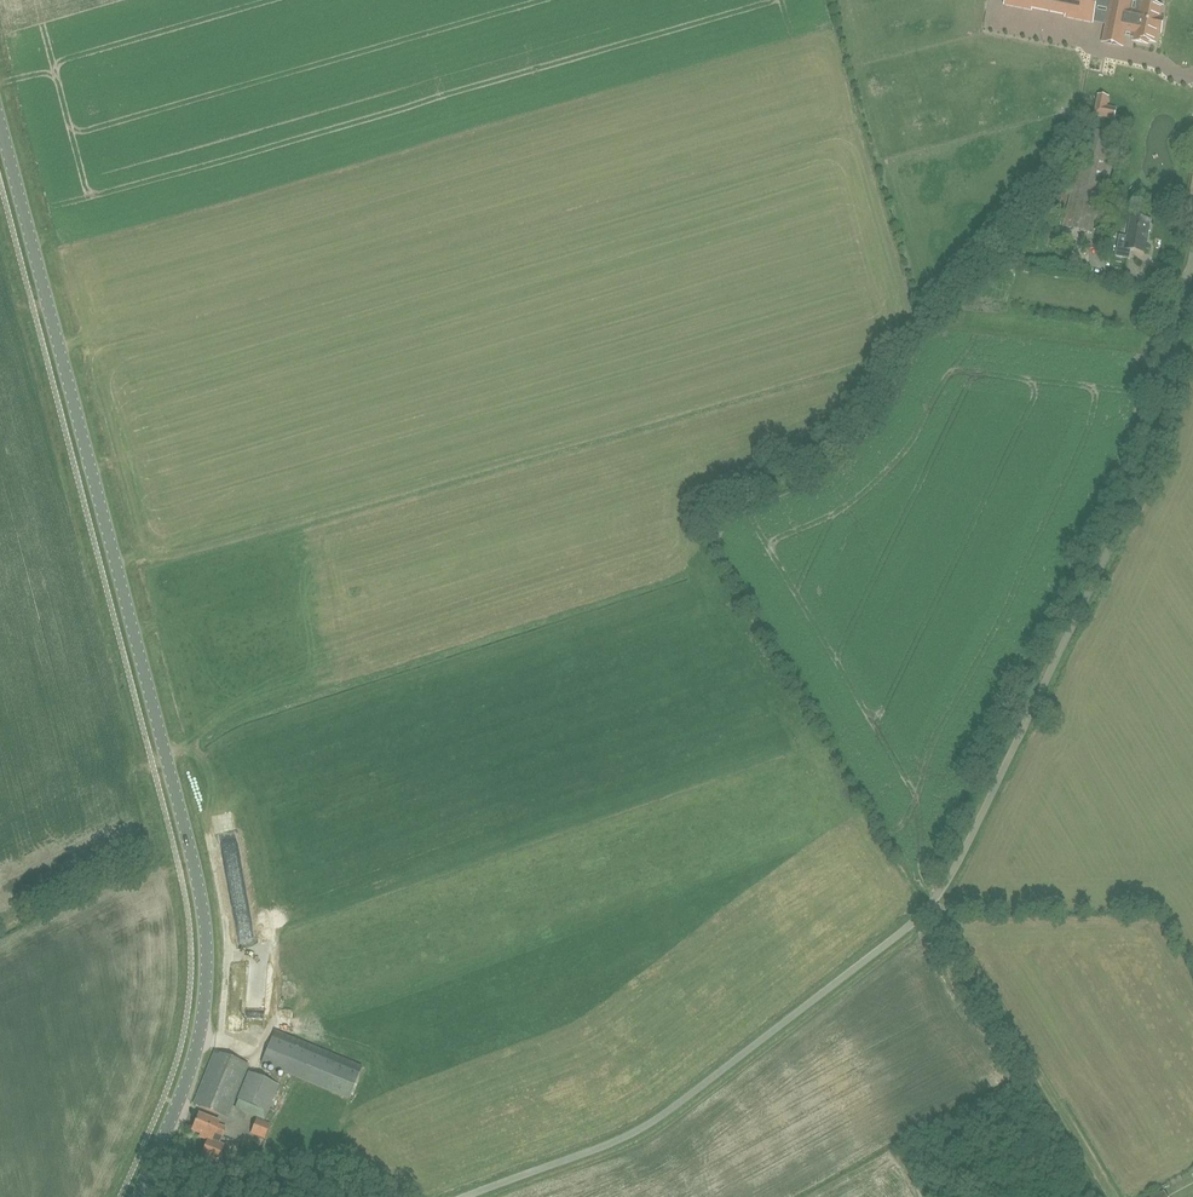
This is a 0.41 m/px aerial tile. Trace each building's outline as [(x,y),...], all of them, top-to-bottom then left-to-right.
[(1000,0),(987,0),(986,11),(999,12),(1000,0)] [(1005,5),(1032,10),(1032,8),(1067,15),(1066,17),(1092,23),(1097,0),(1006,0),(1005,5)] [(1142,3),(1139,2),(1137,13),(1129,12),(1132,0),(1112,0),(1103,42),(1122,46),(1125,30),(1133,32),(1132,38),(1135,39),(1134,41),(1147,44),(1148,41),(1155,42),(1157,32),(1161,33),(1164,19),(1160,18),(1162,8),(1155,6),(1156,3),(1143,1),(1142,3)] [(1170,21),(1192,25),(1192,1),(1190,0),(1173,0),(1170,21)] [(1123,73),(1139,74),(1140,42),(1124,42),(1123,73)] [(1056,75),(1060,56),(1051,54),(1047,74),(1056,75)] [(1108,98),(1099,96),(1095,115),(1114,119),(1116,109),(1106,107),(1108,98)] [(1093,233),(1115,136),(1087,130),(1064,226),(1093,233)] [(1145,253),(1149,232),(1151,232),(1152,225),(1150,224),(1151,221),(1132,217),(1128,237),(1120,236),(1116,257),(1129,260),(1131,250),(1145,253)] [(1101,238),(1118,238),(1117,226),(1101,227),(1101,238)] [(255,944),(253,914),(239,914),(241,945),(255,944)] [(232,1029),(247,1029),(247,1012),(259,1012),(259,1016),(265,1016),(265,1011),(250,1010),(252,964),(235,963),(232,1029)] [(276,1030),(263,1063),(348,1097),(361,1064),(276,1030)] [(216,1051),(194,1103),(228,1117),(250,1065),(216,1051)] [(242,1111),(255,1116),(259,1109),(268,1112),(279,1085),(257,1076),(242,1111)] [(212,1131),(222,1136),(226,1127),(218,1124),(219,1122),(199,1113),(192,1130),(200,1133),(199,1136),(208,1139),(212,1131)] [(265,1138),(270,1125),(256,1120),(251,1133),(265,1138)] [(219,1143),(222,1136),(212,1131),(208,1139),(202,1155),(217,1161),(224,1145),(219,1143)]
